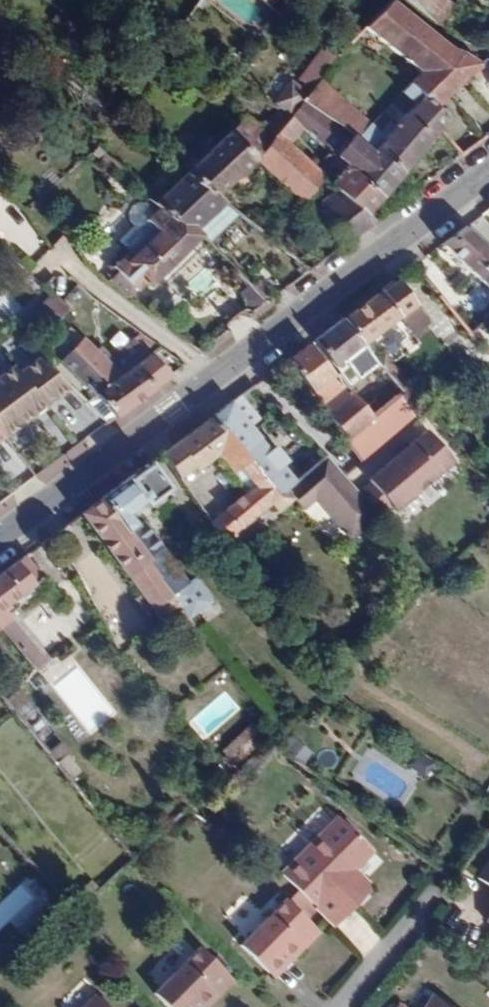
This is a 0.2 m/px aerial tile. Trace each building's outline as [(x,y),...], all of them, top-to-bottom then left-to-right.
[(277,0),(260,0),(270,8),(277,0)] [(423,13),(434,0),(406,0),(423,13)] [(454,7),(446,0),(434,0),(423,13),(438,25),(454,7)] [(481,65),(466,54),(452,49),(392,1),(364,28),(409,64),(421,73),(448,96),(465,80),(481,65)] [(320,79),(335,61),(321,49),(298,79),(312,90),(320,79)] [(402,173),(439,128),(432,120),(441,112),(435,107),(448,96),(421,73),(411,83),(401,94),(413,104),(395,125),(391,122),(382,131),(373,124),(357,110),(344,129),(373,151),(377,147),(402,173)] [(357,110),(320,79),(312,90),(303,101),(344,129),(357,110)] [(395,125),(413,104),(401,94),(373,124),(382,131),(391,122),(395,125)] [(402,173),(377,147),(373,151),(344,129),(303,101),(290,118),(303,129),(330,153),(380,197),(402,173)] [(256,161),(276,134),(290,118),(279,109),(261,130),(245,118),(215,147),(189,170),(187,173),(217,197),(256,161)] [(276,134),(289,145),(303,129),(290,118),(276,134)] [(121,134),(127,126),(118,119),(112,127),(121,134)] [(321,174),(289,145),(276,134),(256,161),(302,203),(324,177),(321,174)] [(189,170),(215,147),(206,137),(189,153),(192,157),(184,165),(189,170)] [(152,189),(98,147),(93,153),(147,195),(152,189)] [(380,197),(330,153),(324,159),(329,165),(321,174),(324,177),(338,190),(365,214),(380,197)] [(192,234),(225,203),(217,197),(187,173),(155,202),(162,207),(167,211),(192,234)] [(365,214),(338,190),(321,202),(322,218),(349,243),(375,224),(373,221),(365,214)] [(149,287),(198,240),(192,234),(167,211),(162,207),(149,219),(160,232),(128,262),(123,258),(114,266),(135,289),(143,282),(149,287)] [(464,227),(488,250),(488,208),(464,227)] [(488,250),(464,227),(441,244),(488,290),(488,250)] [(362,343),(415,304),(396,278),(342,318),(362,343)] [(46,292),(39,306),(61,317),(68,303),(46,292)] [(488,354),(470,335),(444,301),(435,309),(460,341),(455,346),(475,367),(488,354)] [(362,343),(342,318),(314,339),(335,367),(355,353),(364,364),(373,357),(362,343)] [(121,377),(82,338),(60,361),(96,395),(121,377)] [(362,463),(415,420),(410,414),(397,397),(370,420),(346,392),(307,344),(286,360),(322,405),(320,407),(344,438),(340,442),(362,463)] [(162,369),(175,360),(162,351),(151,359),(149,356),(135,368),(154,390),(172,376),(170,374),(162,369)] [(0,374),(0,437),(1,438),(68,385),(34,354),(8,369),(0,374)] [(410,387),(384,355),(376,361),(401,394),(408,388),(410,387)] [(115,419),(154,390),(135,368),(121,377),(96,395),(115,419)] [(398,396),(373,370),(346,392),(370,420),(397,397),(398,396)] [(421,405),(408,388),(401,394),(398,396),(397,397),(410,414),(421,405)] [(294,482),(229,402),(211,415),(248,460),(262,477),(278,496),(294,482)] [(248,460),(211,415),(160,453),(179,479),(194,467),(196,470),(217,455),(233,473),(239,468),(248,460)] [(427,429),(369,478),(395,509),(453,460),(427,429)] [(278,496),(269,504),(276,512),(291,499),(301,511),(314,500),(352,540),(377,513),(345,477),(337,468),(325,455),(311,467),(294,482),(278,496)] [(262,477),(248,460),(239,468),(252,485),(262,477)] [(134,509),(163,488),(146,464),(101,498),(172,593),(186,582),(187,581),(134,509)] [(269,504),(278,496),(262,477),(252,485),(224,509),(240,528),(269,504)] [(172,593),(101,498),(81,513),(140,594),(135,598),(146,612),(172,593)] [(240,528),(224,509),(210,521),(225,541),(240,528)] [(47,586),(25,555),(0,573),(0,628),(34,670),(45,662),(7,616),(16,609),(19,613),(41,597),(38,593),(47,586)] [(196,595),(186,582),(172,593),(182,606),(196,595)] [(41,682),(95,733),(119,708),(65,657),(41,682)] [(19,691),(7,675),(0,680),(0,696),(8,706),(19,691)] [(225,691),(187,720),(201,738),(239,709),(225,691)] [(290,741),(286,755),(305,761),(309,747),(290,741)] [(357,870),(374,853),(338,816),(281,872),(335,925),(355,905),(339,888),(357,870)] [(476,882),(488,890),(488,862),(476,882)] [(355,905),(373,886),(357,870),(339,888),(355,905)] [(0,902),(0,929),(10,920),(14,925),(46,897),(28,877),(0,902)] [(86,895),(96,886),(91,880),(80,889),(86,895)] [(300,949),(317,932),(284,899),(240,944),(269,972),(296,945),(300,949)] [(273,977),(300,949),(296,945),(269,972),(273,977)] [(488,946),(475,966),(488,974),(488,947),(488,946)] [(231,979),(198,947),(154,992),(169,1006),(196,1006),(210,993),(215,997),(231,979)] [(215,997),(210,993),(196,1006),(205,1006),(215,997)] [(95,994),(82,1006),(107,1006),(95,994)] [(431,995),(423,1006),(448,1006),(431,995)]
